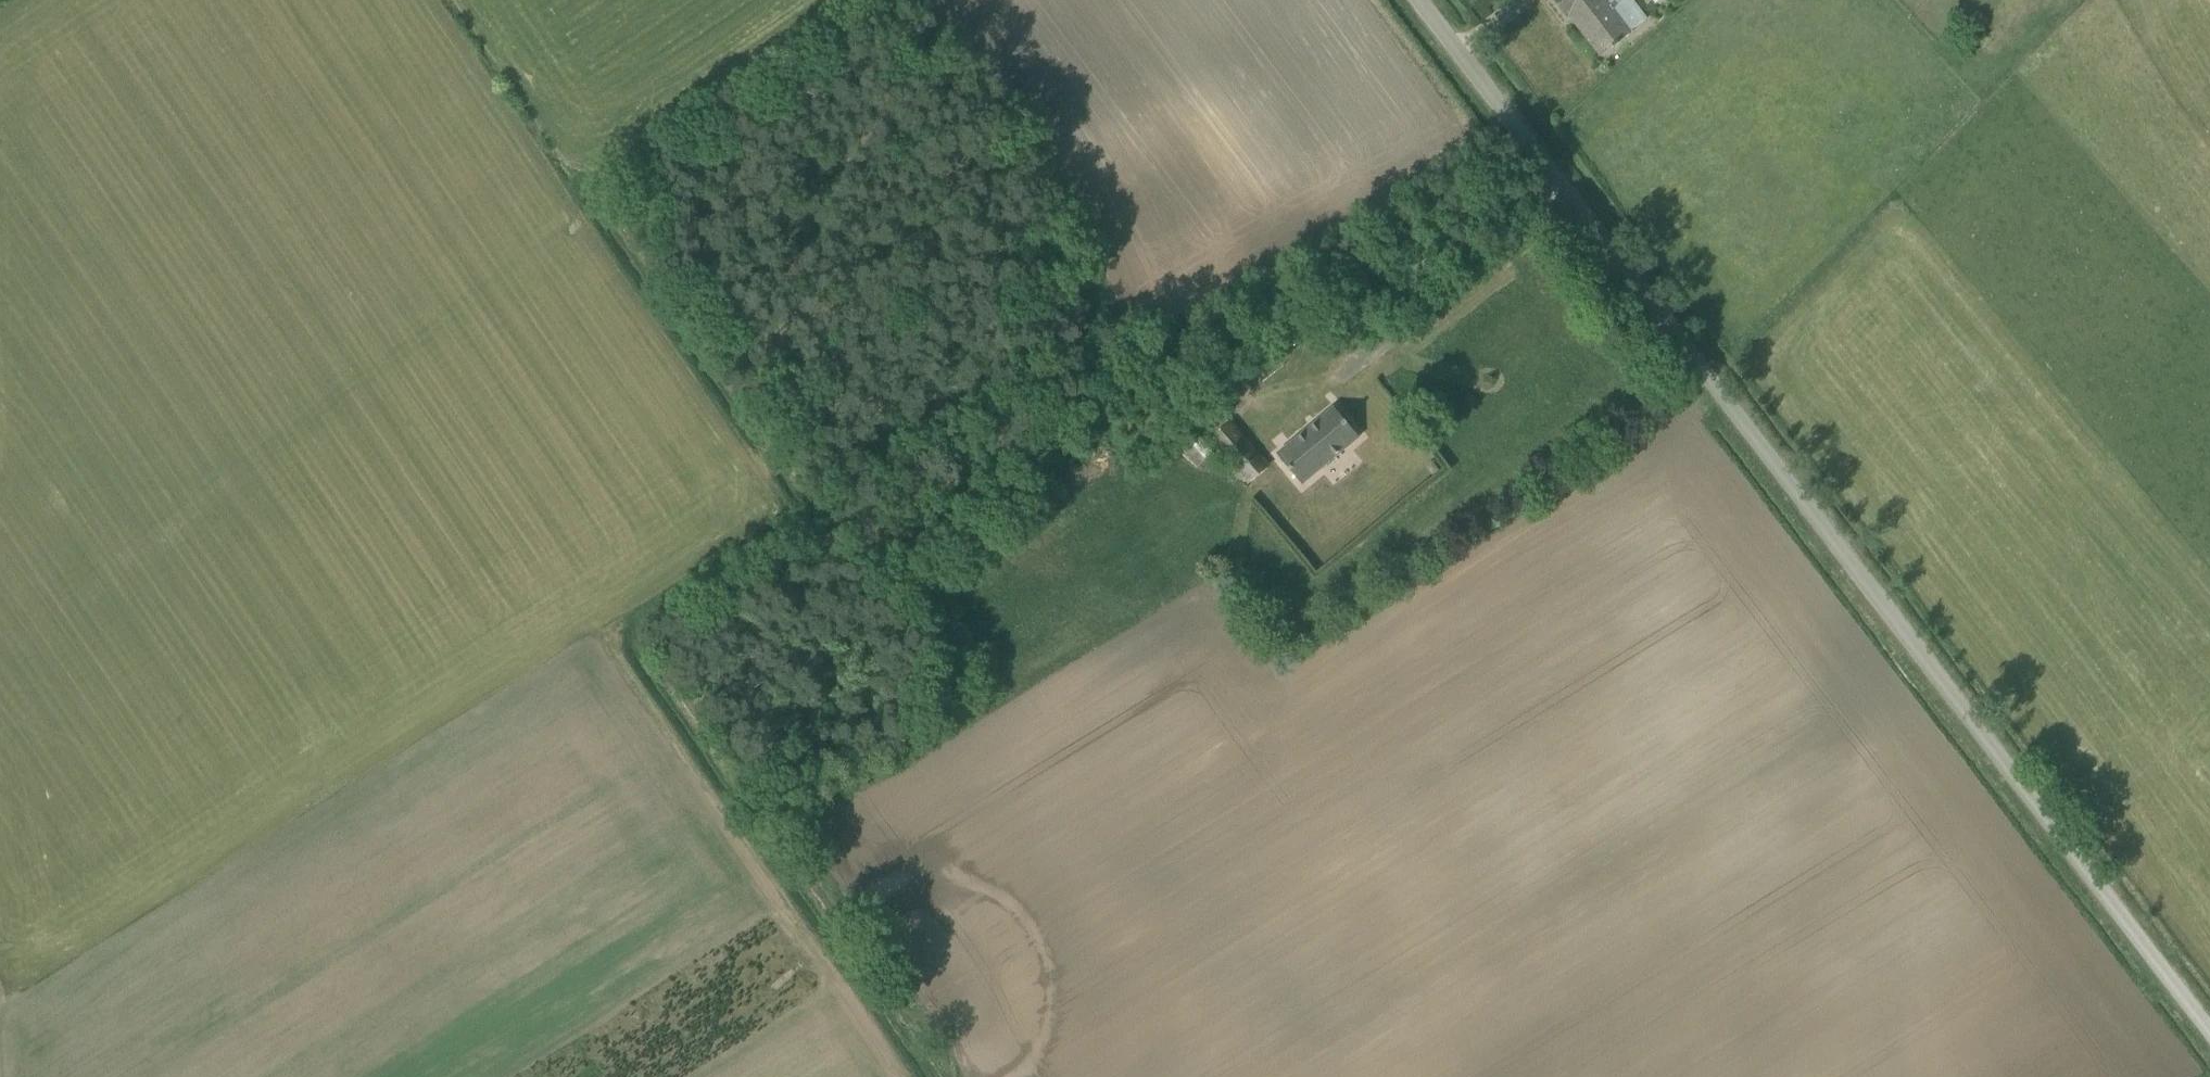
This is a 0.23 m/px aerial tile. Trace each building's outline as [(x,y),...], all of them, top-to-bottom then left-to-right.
[(1634,0),(1555,0),(1567,16),(1570,14),(1601,54),(1630,31),(1647,17),(1634,0)] [(1358,436),(1333,406),(1277,454),(1302,484),(1358,436)] [(1272,465),(1233,420),(1230,422),(1220,410),(1203,425),(1213,437),(1210,440),(1249,485),(1272,465)]
